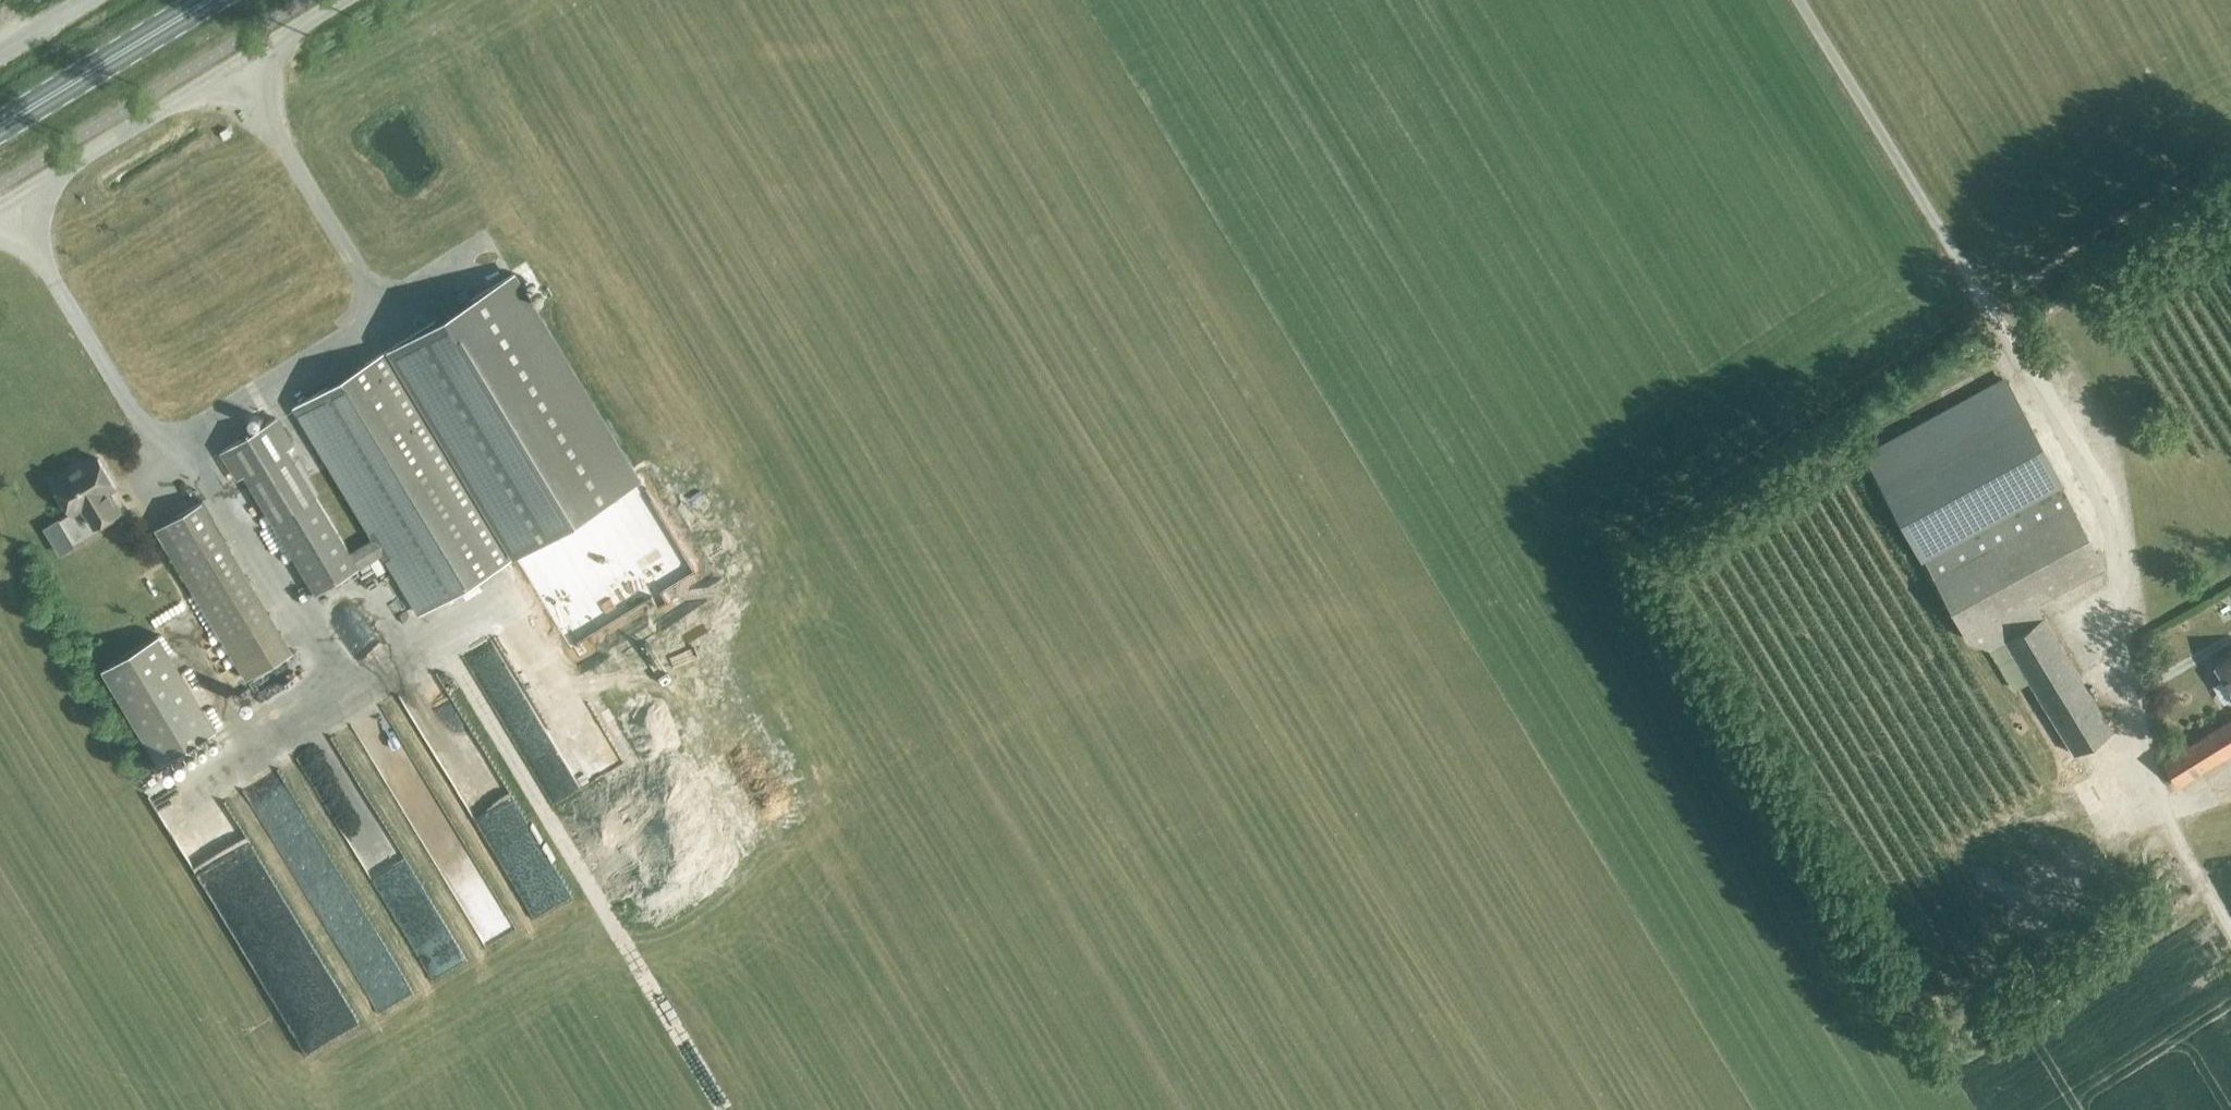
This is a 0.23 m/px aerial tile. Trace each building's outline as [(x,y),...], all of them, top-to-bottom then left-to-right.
[(507,279),(390,347),(516,553),(637,480),(512,276),(507,279)] [(516,553),(390,347),(294,405),(375,536),(350,551),(287,448),(292,444),(275,416),(222,449),(239,477),(244,474),(316,592),(383,551),(420,612),(516,553)] [(1991,648),(2005,640),(2043,617),(2033,601),(2102,563),(2059,484),(2002,378),(1866,451),(1967,639),(1991,648)] [(82,505),(94,526),(121,510),(108,490),(115,485),(98,457),(81,467),(79,464),(52,480),(72,512),(82,505)] [(201,499),(155,527),(247,678),(293,650),(201,499)] [(59,520),(45,528),(60,554),(74,546),(59,520)] [(2005,640),(1991,648),(2014,689),(2030,680),(2075,754),(2113,731),(2043,617),(2005,640)] [(216,728),(159,633),(102,667),(159,762),(216,728)] [(2214,665),(2230,692),(2230,654),(2214,665)] [(2230,751),(2230,718),(2163,758),(2178,783),(2230,751)]
